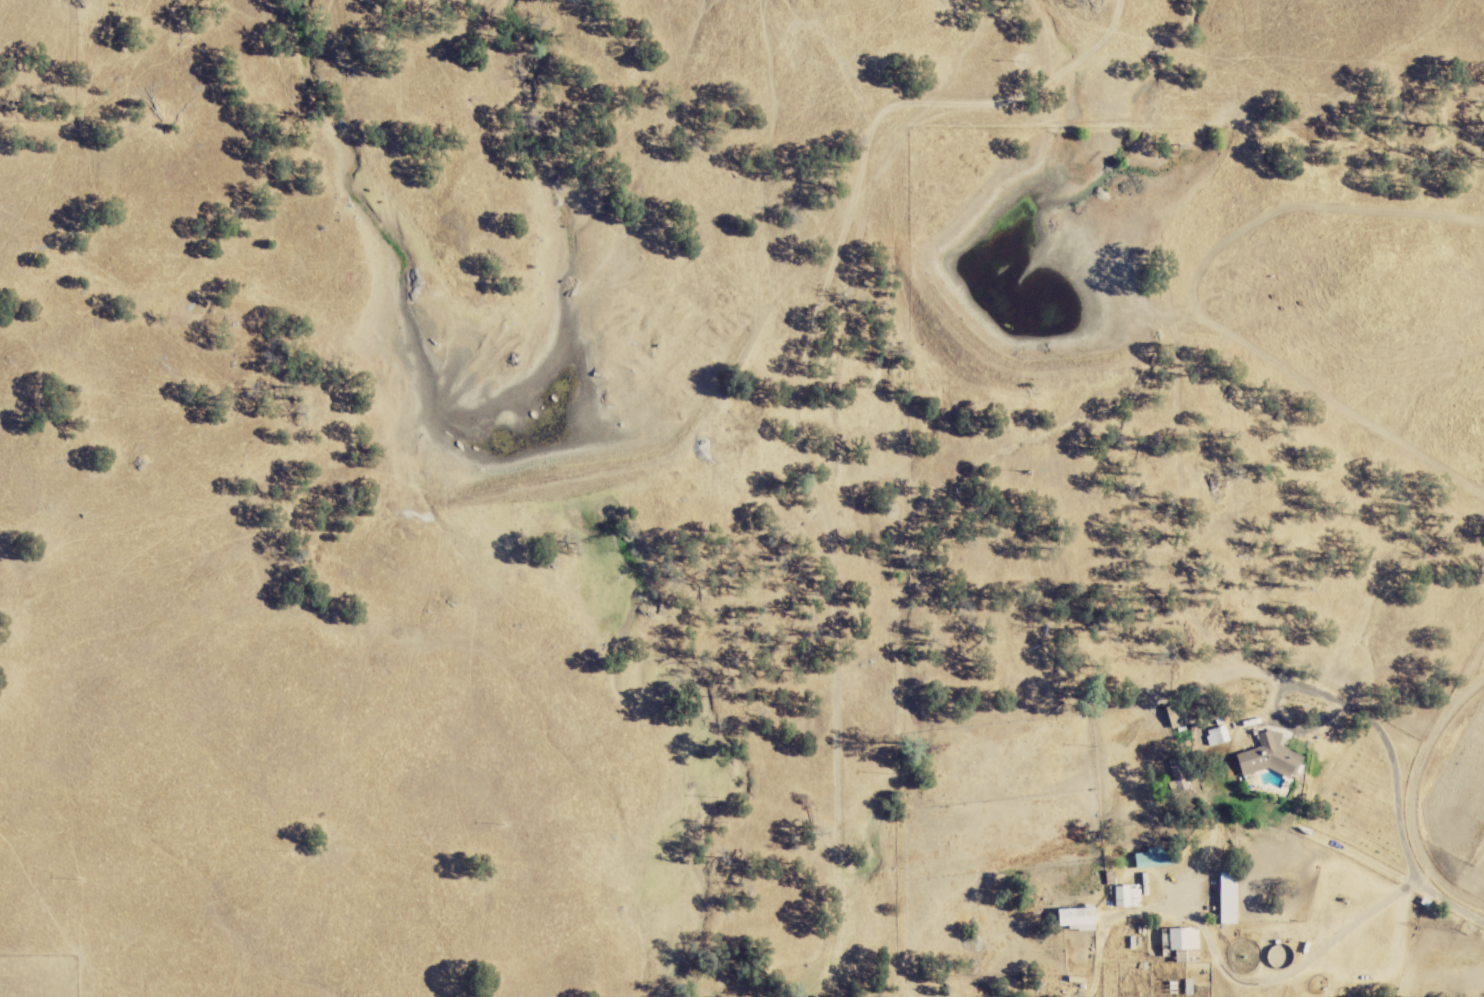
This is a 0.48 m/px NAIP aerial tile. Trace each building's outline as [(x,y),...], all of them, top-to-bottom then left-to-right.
[(1232,742),(1228,726),(1209,731),(1213,747),(1232,742)] [(1243,777),(1269,769),(1288,778),(1297,775),(1305,758),(1280,747),(1284,736),(1273,731),(1259,736),(1262,748),(1236,756),(1243,777)] [(1137,870),(1178,866),(1177,857),(1169,858),(1168,847),(1148,849),(1149,854),(1135,855),(1137,870)] [(1115,888),(1116,909),(1143,908),(1142,887),(1115,888)] [(1057,928),(1069,927),(1070,933),(1095,932),(1094,910),(1056,911),(1057,928)] [(1188,951),(1188,955),(1199,955),(1198,929),(1162,930),(1163,952),(1188,951)]
